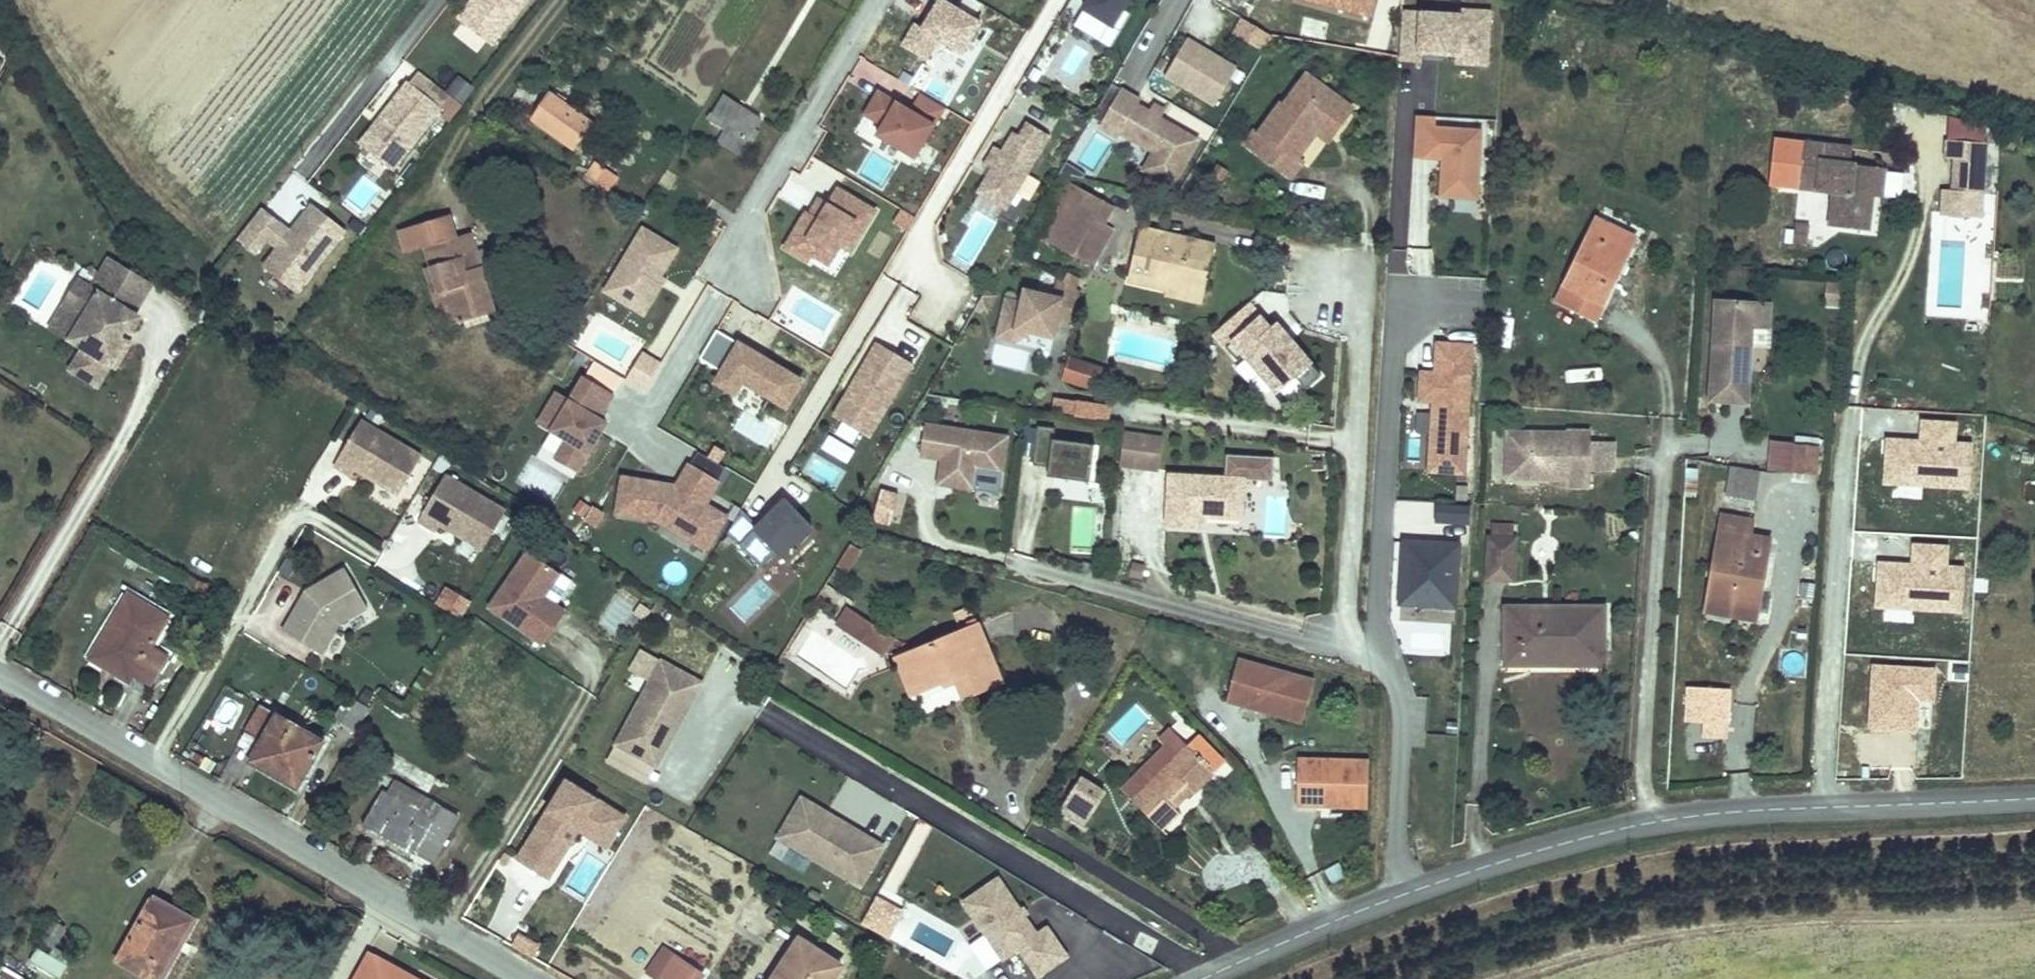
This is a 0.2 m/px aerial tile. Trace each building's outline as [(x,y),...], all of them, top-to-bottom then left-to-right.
[(478,3),(475,0),(472,0),(457,19),(491,44),(525,0),(480,0),(478,3)] [(1080,9),(1112,29),(1130,0),(1085,0),(1080,9)] [(1291,3),(1370,24),(1376,0),(1292,0),(1291,3)] [(917,28),(904,49),(928,63),(940,43),(964,57),(983,27),(942,2),(925,31),(917,28)] [(1458,8),(1458,14),(1402,10),(1399,53),(1456,56),(1455,66),(1487,68),(1491,10),(1458,8)] [(1271,36),(1241,18),(1232,32),(1263,50),(1271,36)] [(1237,66),(1188,37),(1164,78),(1213,107),(1237,66)] [(1042,72),(1033,67),(1028,76),(1036,81),(1042,72)] [(420,74),(411,86),(417,90),(440,108),(438,112),(449,121),(461,105),(446,93),(420,74)] [(460,75),(446,93),(461,105),(462,106),(476,87),(460,75)] [(1283,106),(1280,103),(1258,132),(1265,137),(1254,151),(1289,177),(1300,163),(1295,159),(1326,118),(1338,127),(1351,110),(1306,76),(1283,106)] [(407,82),(398,94),(408,102),(417,90),(411,86),(407,82)] [(1182,169),(1200,139),(1168,120),(1168,121),(1160,116),(1165,108),(1154,102),(1149,110),(1137,103),(1140,98),(1121,87),(1118,92),(1100,123),(1098,127),(1116,137),(1119,133),(1150,151),(1139,170),(1171,189),(1182,169)] [(549,89),(531,117),(574,145),(592,117),(549,89)] [(440,108),(417,90),(408,102),(398,94),(381,115),(387,120),(379,129),(374,125),(358,145),(391,171),(438,112),(440,108)] [(763,119),(724,95),(708,120),(725,130),(748,144),(763,119)] [(866,119),(884,130),(879,141),(917,163),(948,110),(925,97),(914,115),(880,96),(866,119)] [(381,115),(374,125),(379,129),(387,120),(381,115)] [(1478,201),(1482,130),(1437,127),(1437,118),(1415,117),(1413,158),(1441,159),(1439,199),(1478,201)] [(1026,121),(1018,135),(1010,131),(999,150),(994,147),(983,166),(988,169),(975,192),(1006,210),(1051,136),(1026,121)] [(1951,121),(1950,140),(1984,142),(1985,123),(1951,121)] [(739,157),(748,144),(725,130),(717,143),(739,157)] [(1950,140),(1945,139),(1944,160),(1957,160),(1983,162),(1984,142),(1950,140)] [(1846,143),(1810,141),(1807,187),(1838,187),(1837,210),(1856,212),(1856,223),(1881,225),(1883,191),(1883,175),(1877,175),(1877,163),(1860,162),(1845,162),(1846,143)] [(1860,143),(1846,143),(1845,162),(1860,162),(1860,143)] [(1981,191),(1983,162),(1957,160),(1955,189),(1981,191)] [(617,176),(593,161),(584,176),(609,190),(617,176)] [(1891,191),(1891,164),(1877,163),(1877,175),(1883,175),(1883,191),(1891,191)] [(1227,170),(1216,164),(1210,175),(1221,181),(1227,170)] [(1075,188),(1063,181),(1032,233),(1044,240),(1075,188)] [(1099,202),(1075,188),(1044,240),(1068,255),(1099,202)] [(1981,191),(1955,189),(1943,188),(1941,212),(1980,215),(1981,191)] [(810,216),(789,251),(812,265),(817,258),(823,248),(839,257),(844,249),(854,255),(878,215),(842,193),(832,209),(824,204),(815,218),(810,216)] [(321,209),(311,202),(302,214),(312,221),(321,209)] [(1110,209),(1099,202),(1068,255),(1087,266),(1108,231),(1099,226),(1110,209)] [(286,235),(290,230),(262,209),(238,240),(256,254),(266,241),(276,248),(278,244),(286,235)] [(345,227),(321,209),(312,221),(302,214),(290,230),(286,235),(291,239),(284,249),(278,244),(276,248),(262,265),(296,290),(345,227)] [(1856,212),(1837,210),(1837,223),(1856,223),(1856,212)] [(916,218),(901,211),(893,226),(908,233),(916,218)] [(1638,236),(1595,215),(1554,302),(1597,322),(1638,236)] [(483,285),(475,265),(463,270),(458,256),(470,251),(464,236),(451,241),(442,219),(396,237),(404,260),(423,253),(430,271),(445,313),(451,329),(483,318),(472,289),(483,285)] [(1814,244),(1815,224),(1801,223),(1800,243),(1814,244)] [(1197,252),(1200,238),(1143,227),(1133,280),(1176,289),(1179,274),(1214,281),(1219,256),(1197,252)] [(644,234),(606,298),(632,313),(634,309),(650,305),(654,307),(662,293),(658,289),(662,283),(679,255),(644,234)] [(286,235),(278,244),(284,249),(291,239),(286,235)] [(1221,242),(1200,238),(1197,252),(1219,256),(1221,242)] [(823,248),(817,258),(832,267),(839,257),(823,248)] [(475,265),(470,251),(458,256),(463,270),(475,265)] [(140,321),(138,320),(155,291),(112,265),(95,294),(82,286),(67,312),(87,323),(74,346),(87,354),(74,376),(101,393),(115,371),(119,374),(133,350),(126,345),(124,344),(129,335),(131,336),(138,334),(142,328),(140,321)] [(445,313),(430,271),(423,273),(439,315),(445,313)] [(1076,287),(1081,277),(1067,271),(1063,280),(1076,287)] [(1214,281),(1179,274),(1176,289),(1175,294),(1210,301),(1214,281)] [(1810,275),(1810,283),(1839,285),(1839,277),(1810,275)] [(1063,280),(1057,277),(1053,294),(1025,288),(1022,301),(1007,298),(998,335),(1015,339),(1030,330),(1055,336),(1058,319),(1073,323),(1081,289),(1076,287),(1063,280)] [(493,314),(483,285),(472,289),(483,318),(493,314)] [(1271,326),(1251,303),(1213,334),(1237,364),(1244,359),(1275,397),(1297,380),(1304,388),(1318,376),(1311,368),(1315,365),(1278,320),(1271,326)] [(1753,347),(1755,330),(1771,331),(1773,308),(1719,304),(1713,404),(1750,406),(1752,384),(1752,375),(1753,347)] [(634,309),(632,313),(646,321),(654,307),(650,305),(634,309)] [(74,346),(87,323),(67,312),(53,334),(74,346)] [(601,328),(591,345),(618,360),(628,344),(601,328)] [(703,361),(725,375),(719,385),(738,397),(746,384),(789,410),(804,384),(719,333),(703,361)] [(868,435),(912,363),(877,341),(833,414),(868,435)] [(1463,472),(1471,346),(1438,343),(1436,373),(1422,372),(1421,399),(1435,399),(1430,470),(1463,472)] [(659,363),(643,353),(626,381),(643,391),(659,363)] [(1070,357),(1063,355),(1057,375),(1071,379),(1074,369),(1067,367),(1070,357)] [(1104,367),(1070,357),(1067,367),(1074,369),(1071,379),(1099,387),(1104,367)] [(584,377),(570,400),(557,393),(540,421),(568,438),(558,456),(579,469),(601,431),(593,427),(599,417),(613,394),(584,377)] [(1076,414),(1077,401),(1054,400),(1053,412),(1076,414)] [(1112,402),(1077,400),(1077,401),(1076,414),(1076,418),(1110,421),(1112,402)] [(593,427),(601,431),(607,422),(599,417),(593,427)] [(418,457),(358,419),(330,463),(347,474),(351,468),(363,475),(367,468),(376,474),(372,481),(394,494),(418,457)] [(1888,438),(1885,481),(1970,486),(1973,443),(1954,442),(1955,422),(1923,420),(1921,440),(1888,438)] [(1007,434),(924,421),(919,453),(940,456),(937,481),(973,487),(977,466),(1001,470),(1007,434)] [(1089,479),(1094,442),(1053,437),(1054,426),(1037,423),(1032,462),(1048,464),(1047,473),(1089,479)] [(1126,435),(1120,467),(1159,472),(1164,441),(1126,435)] [(1593,474),(1593,445),(1593,436),(1571,435),(1571,436),(1511,436),(1511,481),(1511,482),(1533,482),(1533,475),(1541,475),(1541,482),(1571,482),(1571,489),(1593,489),(1593,474)] [(1793,439),(1793,449),(1826,452),(1826,442),(1793,439)] [(1611,474),(1611,445),(1593,445),(1593,474),(1611,474)] [(715,447),(709,458),(719,464),(725,454),(715,447)] [(1826,452),(1793,449),(1791,478),(1824,480),(1826,452)] [(698,452),(691,464),(718,481),(726,468),(719,464),(709,458),(698,452)] [(1275,457),(1226,454),(1225,479),(1245,480),(1274,482),(1275,457)] [(615,516),(656,523),(686,541),(705,553),(728,517),(708,505),(722,484),(718,481),(691,464),(687,462),(673,485),(621,477),(615,516)] [(372,481),(376,474),(367,468),(363,475),(372,481)] [(1763,473),(1739,469),(1735,498),(1759,502),(1763,473)] [(1225,479),(1167,476),(1167,524),(1203,525),(1203,514),(1244,515),(1245,480),(1225,479)] [(507,516),(448,478),(419,523),(437,534),(441,527),(453,535),(457,527),(466,533),(462,540),(483,554),(507,516)] [(1468,484),(1457,483),(1456,505),(1467,505),(1468,484)] [(903,493),(880,488),(872,524),(895,529),(903,493)] [(591,506),(581,499),(573,511),(583,517),(591,506)] [(781,560),(813,531),(788,503),(759,529),(744,512),(730,535),(762,570),(777,556),(781,560)] [(1456,505),(1436,503),(1435,521),(1469,523),(1470,505),(1467,505),(1456,505)] [(605,513),(594,507),(585,523),(596,529),(605,513)] [(1750,521),(1721,516),(1706,611),(1753,619),(1767,539),(1748,536),(1750,521)] [(1495,524),(1494,535),(1512,536),(1513,525),(1495,524)] [(462,540),(466,533),(457,527),(453,535),(462,540)] [(1494,535),(1487,535),(1484,579),(1513,581),(1517,537),(1512,536),(1494,535)] [(1459,543),(1402,540),(1399,604),(1456,607),(1459,543)] [(1878,605),(1963,610),(1966,567),(1946,566),(1948,546),(1915,544),(1914,564),(1881,562),(1878,605)] [(854,553),(845,548),(832,568),(842,573),(854,553)] [(544,599),(560,575),(527,553),(489,609),(542,645),(561,618),(541,604),(544,599)] [(1093,571),(1095,562),(1083,559),(1081,567),(1093,571)] [(1145,565),(1132,562),(1129,575),(1142,579),(1145,565)] [(306,591),(282,631),(321,654),(338,624),(367,608),(344,569),(306,591)] [(471,602),(446,587),(435,604),(461,619),(471,602)] [(130,596),(94,661),(152,694),(174,655),(157,645),(171,620),(130,596)] [(544,599),(541,604),(561,618),(564,614),(544,599)] [(960,631),(905,656),(919,691),(953,676),(964,697),(1003,679),(976,624),(967,604),(951,612),(960,631)] [(846,633),(855,619),(845,613),(837,628),(846,633)] [(1605,614),(1508,618),(1509,670),(1565,670),(1565,657),(1607,656),(1605,614)] [(887,638),(855,619),(846,633),(878,653),(887,638)] [(1410,653),(1448,655),(1450,625),(1412,622),(1410,653)] [(887,638),(878,653),(886,657),(895,643),(887,638)] [(628,670),(647,681),(658,660),(639,649),(628,670)] [(1306,711),(1317,669),(1240,649),(1230,691),(1306,711)] [(919,691),(905,656),(895,661),(911,695),(919,691)] [(655,763),(682,713),(671,707),(675,700),(680,703),(695,676),(660,657),(658,660),(647,681),(614,740),(655,763)] [(1933,672),(1872,668),(1868,717),(1874,717),(1873,729),(1914,732),(1916,702),(1931,702),(1933,672)] [(682,713),(700,679),(695,676),(680,703),(675,700),(671,707),(682,713)] [(933,688),(940,703),(960,694),(953,679),(933,688)] [(1687,687),(1685,722),(1703,723),(1702,737),(1726,738),(1729,689),(1687,687)] [(331,757),(260,713),(246,736),(272,752),(261,770),(305,797),(331,757)] [(1133,800),(1167,833),(1185,815),(1178,808),(1215,771),(1188,745),(1171,728),(1160,739),(1166,746),(1177,756),(1133,800)] [(1188,745),(1215,771),(1224,761),(1198,735),(1188,745)] [(1166,746),(1123,789),(1133,800),(1177,756),(1166,746)] [(1379,758),(1305,757),(1304,804),(1324,804),(1324,802),(1382,803),(1379,758)] [(1106,792),(1087,779),(1063,814),(1083,827),(1106,792)] [(604,803),(597,799),(566,780),(518,859),(548,878),(578,829),(585,834),(591,826),(613,839),(626,817),(604,803)] [(436,826),(386,797),(364,832),(410,858),(417,849),(438,860),(462,822),(444,812),(436,826)] [(837,819),(803,799),(800,805),(825,820),(822,825),(831,830),(837,819)] [(862,888),(885,848),(837,819),(831,830),(822,825),(825,820),(800,805),(779,839),(862,888)] [(1022,909),(1000,875),(962,899),(1003,961),(1017,953),(1035,978),(1040,978),(1069,958),(1047,927),(1038,933),(1027,916),(1030,914),(1025,907),(1022,909)] [(903,908),(877,896),(863,926),(889,938),(903,908)] [(116,968),(135,978),(171,978),(199,929),(153,904),(116,968)] [(954,940),(920,923),(911,940),(945,957),(954,940)] [(55,929),(43,949),(55,956),(67,936),(55,929)] [(541,947),(519,933),(512,944),(534,958),(541,947)] [(770,978),(831,978),(840,966),(796,938),(770,978)] [(663,947),(646,972),(656,978),(694,978),(699,971),(663,947)] [(47,978),(64,978),(67,974),(50,963),(39,956),(31,969),(47,978)] [(50,963),(67,974),(73,966),(55,956),(50,963)] [(353,978),(403,978),(365,958),(353,978)] [(704,974),(699,971),(694,978),(701,978),(704,974)]
